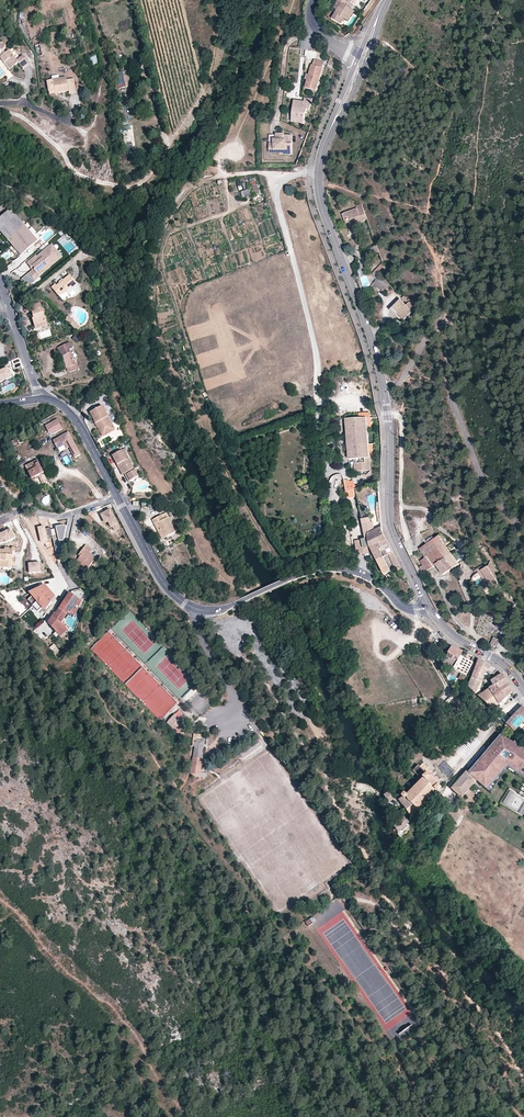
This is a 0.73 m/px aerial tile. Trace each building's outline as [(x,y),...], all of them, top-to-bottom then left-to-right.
[(337,1),(341,3),(337,10),(331,18),(338,22),(342,17),(347,21),(354,11),(347,7),(349,3),(347,2),(345,0),(336,0),(337,1)] [(341,3),(337,1),(333,8),(337,10),(341,3)] [(3,62),(5,63),(7,62),(12,68),(18,63),(23,69),(29,64),(22,55),(17,60),(9,50),(5,52),(3,50),(6,45),(1,42),(0,43),(0,55),(0,56),(2,57),(0,58),(1,59),(3,62)] [(98,64),(96,56),(88,58),(90,66),(98,64)] [(337,61),(330,58),(327,64),(334,67),(337,61)] [(324,63),(314,60),(313,65),(312,65),(305,87),(315,91),(324,63)] [(9,70),(12,68),(7,62),(5,63),(3,62),(9,70)] [(67,78),(59,79),(52,81),(47,82),(49,92),(58,91),(59,94),(69,92),(69,94),(76,93),(74,79),(67,80),(67,78)] [(312,99),(304,98),(304,102),(294,101),(292,122),(303,123),(304,113),(306,114),(306,109),(309,110),(312,99)] [(292,135),(284,135),(284,134),(276,134),(276,144),(269,144),(269,153),(279,153),(280,155),(292,155),(292,135)] [(242,198),(251,196),(250,189),(241,192),(242,198)] [(367,219),(362,205),(356,207),(357,209),(345,214),(347,221),(350,219),(353,228),(363,224),(362,221),(367,219)] [(23,225),(10,210),(0,218),(0,232),(7,240),(23,225)] [(347,221),(345,214),(342,215),(346,224),(348,223),(351,231),(362,227),(363,224),(353,228),(350,219),(347,221)] [(37,241),(23,225),(7,240),(11,245),(20,255),(37,241)] [(20,255),(11,245),(8,247),(15,255),(17,254),(18,256),(20,255)] [(52,245),(51,246),(54,251),(51,253),(57,260),(49,266),(48,265),(41,271),(43,274),(62,258),(52,245)] [(49,266),(57,260),(51,253),(54,251),(51,246),(37,258),(36,257),(27,264),(31,268),(33,267),(35,269),(33,271),(29,274),(35,281),(40,277),(39,277),(43,274),(41,271),(48,265),(49,266)] [(0,256),(4,261),(13,255),(9,249),(0,256)] [(383,263),(374,272),(380,277),(385,271),(383,263)] [(371,275),(376,281),(380,277),(374,272),(371,275)] [(35,281),(29,274),(23,280),(31,284),(35,281)] [(69,274),(63,279),(59,282),(56,285),(55,283),(51,286),(59,295),(62,293),(63,294),(71,287),(72,288),(77,283),(69,274)] [(380,277),(376,281),(373,284),(383,293),(390,286),(380,277)] [(403,297),(410,304),(413,301),(404,296),(403,297)] [(400,301),(392,309),(397,313),(395,315),(402,322),(418,307),(413,301),(410,304),(407,307),(400,301)] [(47,325),(41,303),(30,306),(34,318),(32,319),(35,329),(47,325)] [(68,316),(65,320),(71,325),(74,321),(68,316)] [(76,364),(70,350),(73,348),(70,342),(58,347),(67,368),(69,372),(78,369),(76,364)] [(0,371),(0,383),(12,378),(7,368),(0,371)] [(113,424),(103,406),(90,412),(101,433),(108,430),(107,427),(113,424)] [(355,471),(371,470),(367,417),(347,418),(349,458),(355,458),(355,471)] [(45,426),(48,431),(53,434),(62,429),(57,419),(45,426)] [(115,430),(113,424),(107,427),(108,430),(101,433),(103,436),(115,430)] [(81,454),(68,432),(53,440),(57,448),(65,444),(67,443),(75,457),(81,454)] [(34,445),(38,454),(44,451),(39,442),(34,445)] [(113,455),(118,464),(120,463),(125,473),(133,468),(128,459),(127,459),(122,450),(113,455)] [(48,481),(37,460),(25,466),(32,481),(39,478),(42,484),(48,481)] [(135,469),(127,474),(131,481),(139,476),(135,469)] [(119,528),(109,509),(100,514),(105,522),(107,521),(111,526),(112,525),(114,530),(119,528)] [(169,510),(167,509),(166,511),(168,512),(169,513),(171,517),(174,516),(172,513),(170,512),(169,510)] [(152,519),(155,524),(157,523),(164,538),(175,532),(165,513),(152,519)] [(360,556),(373,551),(370,546),(369,537),(368,534),(374,531),(371,517),(363,519),(367,538),(356,540),(360,556)] [(162,539),(164,538),(157,523),(155,524),(162,539)] [(44,525),(38,526),(41,543),(47,541),(44,525)] [(64,541),(67,526),(61,525),(56,526),(57,528),(51,529),(53,536),(58,535),(59,540),(64,541)] [(369,537),(382,531),(381,527),(374,531),(368,534),(369,537)] [(6,543),(15,538),(11,529),(3,533),(0,534),(0,544),(6,543)] [(373,551),(374,554),(377,560),(383,557),(379,550),(382,548),(381,547),(389,543),(385,536),(382,530),(382,531),(369,537),(370,546),(373,551)] [(439,535),(434,539),(440,548),(446,557),(453,568),(458,564),(458,563),(455,559),(452,554),(450,552),(448,550),(447,548),(446,547),(444,545),(443,542),(441,539),(439,535)] [(434,539),(420,548),(426,557),(440,548),(434,539)] [(85,545),(80,553),(82,554),(80,557),(77,561),(86,567),(88,569),(95,557),(89,553),(92,549),(85,545)] [(0,563),(0,567),(11,568),(11,565),(15,565),(16,560),(12,559),(12,556),(12,552),(12,551),(11,551),(11,549),(4,548),(4,550),(0,550),(0,554),(1,554),(0,563)] [(440,548),(426,557),(432,566),(436,564),(446,557),(440,548)] [(393,552),(389,554),(396,568),(397,568),(401,576),(402,575),(405,581),(407,580),(403,571),(399,563),(393,552)] [(383,557),(377,560),(384,574),(390,571),(383,557)] [(420,567),(423,572),(432,566),(426,557),(421,561),(423,565),(420,567)] [(446,557),(436,564),(443,574),(453,568),(446,557)] [(84,569),(86,567),(77,561),(75,563),(84,569)] [(40,563),(29,564),(30,573),(41,572),(40,563)] [(483,566),(477,570),(490,589),(492,588),(489,584),(490,583),(482,570),(485,568),(483,566)] [(488,567),(485,568),(482,570),(490,583),(489,584),(492,588),(499,583),(488,567)] [(51,601),(49,599),(53,595),(46,587),(42,590),(40,588),(32,592),(34,595),(28,600),(38,611),(44,606),(46,609),(51,601)] [(72,591),(70,594),(80,602),(84,593),(81,590),(72,591)] [(70,594),(53,619),(52,618),(48,624),(59,637),(66,630),(61,625),(60,623),(67,613),(74,617),(80,602),(70,594)] [(41,615),(46,609),(44,606),(38,611),(41,615)] [(498,630),(481,615),(480,615),(480,616),(474,631),(485,636),(489,631),(491,633),(493,630),(496,633),(498,630)] [(500,640),(494,638),(491,644),(497,646),(500,640)] [(59,650),(54,644),(49,649),(55,655),(59,650)] [(463,652),(452,648),(443,663),(446,665),(447,663),(454,667),(463,652)] [(473,663),(462,657),(455,670),(466,676),(473,663)] [(479,660),(477,665),(487,670),(494,674),(497,670),(495,669),(487,664),(479,660)] [(484,676),(487,670),(477,665),(471,678),(481,682),(484,676)] [(502,674),(496,678),(502,687),(508,683),(502,674)] [(468,686),(476,694),(481,682),(471,678),(469,685),(468,686)] [(502,687),(496,678),(491,681),(494,686),(489,689),(494,697),(501,691),(499,689),(502,687)] [(499,689),(501,691),(505,698),(513,692),(508,683),(502,687),(499,689)] [(489,689),(479,696),(490,707),(493,710),(498,705),(494,697),(489,689)] [(494,697),(498,705),(499,705),(501,707),(507,700),(505,698),(501,691),(494,697)] [(197,710),(202,705),(194,697),(189,703),(197,710)] [(515,714),(523,722),(523,721),(523,706),(515,714)] [(515,714),(506,724),(504,727),(512,735),(515,732),(523,722),(515,714)] [(179,720),(175,715),(167,723),(172,728),(172,727),(177,732),(175,734),(178,738),(186,730),(177,722),(179,720)] [(201,734),(194,733),(193,739),(192,745),(194,746),(191,769),(200,771),(204,741),(196,740),(196,737),(201,738),(201,734)] [(516,740),(514,744),(502,736),(470,775),(477,781),(482,786),(492,794),(506,769),(523,780),(523,745),(516,740)] [(422,763),(428,768),(431,764),(425,760),(422,763)] [(448,777),(454,771),(444,761),(438,767),(448,777)] [(435,779),(430,775),(429,777),(426,773),(418,766),(414,770),(419,776),(415,779),(419,782),(407,795),(404,793),(401,796),(403,798),(399,800),(401,804),(403,806),(412,818),(419,811),(411,804),(430,784),(435,779)] [(470,775),(466,772),(452,788),(462,798),(475,784),(477,781),(470,775)] [(439,783),(435,779),(430,784),(411,804),(419,811),(437,791),(438,792),(441,788),(438,785),(439,783)] [(517,812),(523,800),(523,798),(510,791),(503,804),(517,812)] [(389,803),(388,802),(388,803),(383,806),(386,811),(393,807),(395,809),(401,804),(399,800),(396,796),(393,798),(394,800),(389,803)] [(404,817),(404,818),(394,826),(398,833),(401,837),(411,826),(404,817)] [(309,918),(305,922),(308,927),(313,923),(309,918)]
